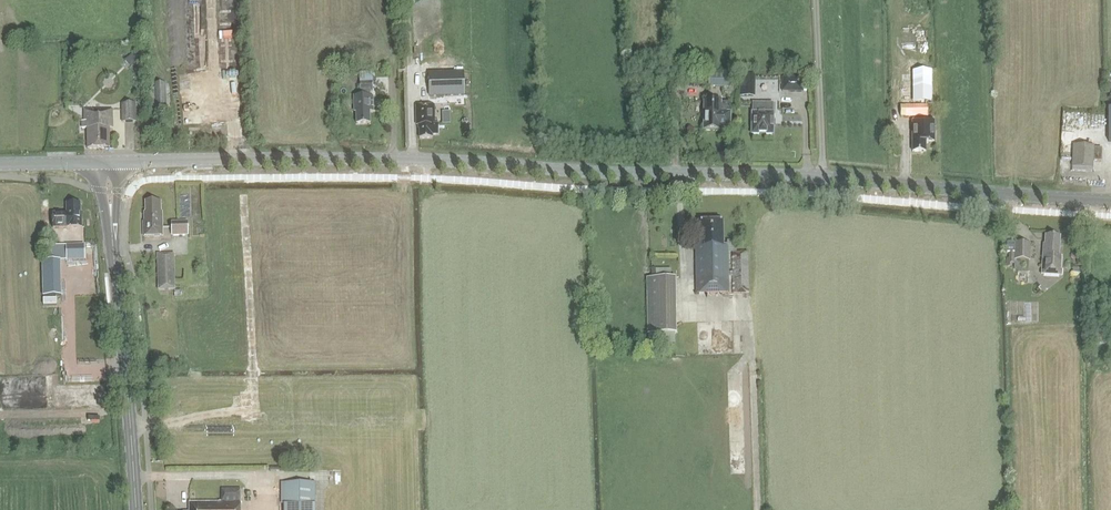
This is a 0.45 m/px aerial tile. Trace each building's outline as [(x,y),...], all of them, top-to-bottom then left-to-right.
[(464,72),(429,73),(429,97),(465,96),(464,72)] [(929,72),(911,73),(912,104),(929,103),(929,72)] [(360,73),(360,81),(360,96),(354,97),(354,112),(356,112),(356,124),(370,124),(369,112),(373,112),(373,96),(370,96),(370,91),(373,91),(372,73),(360,73)] [(734,76),(709,74),(709,86),(734,87),(734,76)] [(707,75),(687,75),(687,86),(706,86),(707,75)] [(802,92),(803,78),(782,78),(782,92),(802,92)] [(167,107),(166,83),(147,84),(148,108),(167,107)] [(729,129),(730,114),(729,114),(729,103),(704,102),(703,131),(720,132),(720,129),(729,129)] [(136,123),(136,104),(121,104),(122,123),(136,123)] [(752,113),(751,134),(773,135),(773,114),(772,114),(772,104),(753,104),(752,113)] [(431,135),(438,135),(438,125),(435,125),(434,106),(416,106),(416,123),(419,123),(419,139),(431,139),(431,135)] [(113,128),(112,110),(84,110),(84,119),(82,119),(82,129),(87,129),(87,149),(109,149),(109,129),(113,128)] [(925,142),(927,142),(934,142),(934,129),(934,121),(912,121),(912,128),(912,152),(925,152),(925,142)] [(1092,168),(1093,146),(1073,145),(1072,167),(1092,168)] [(143,236),(162,236),(162,212),(160,212),(160,201),(145,202),(146,214),(143,215),(143,236)] [(80,204),(66,204),(67,214),(52,214),(53,230),(81,229),(81,213),(80,213),(80,204)] [(205,217),(194,217),(194,233),(205,233),(205,217)] [(188,236),(187,221),(171,222),(171,236),(188,236)] [(733,294),(748,293),(748,252),(736,252),(736,241),(727,241),(727,244),(723,244),(722,222),(698,222),(699,248),(695,248),(696,294),(729,294),(728,277),(733,277),(733,294)] [(1058,257),(1060,237),(1045,236),(1044,249),(1043,249),(1041,265),(1041,275),(1059,276),(1061,257),(1058,257)] [(1030,243),(1014,242),(1014,244),(1007,244),(1007,253),(1008,253),(1008,259),(1006,259),(1005,267),(1010,267),(1010,264),(1013,264),(1013,260),(1029,261),(1030,243)] [(85,260),(84,245),(66,245),(66,260),(85,260)] [(175,289),(175,254),(157,254),(158,290),(175,289)] [(56,297),(55,264),(45,264),(45,298),(56,297)] [(683,333),(681,277),(650,277),(651,334),(683,333)] [(315,483),(283,483),(284,509),(315,509),(315,483)] [(221,489),(221,503),(189,503),(189,509),(240,509),(240,488),(221,489)]
